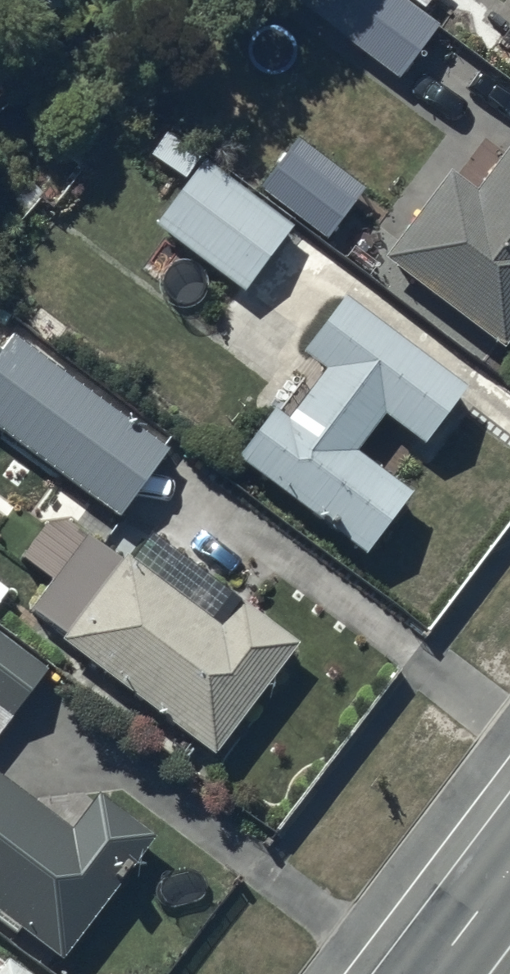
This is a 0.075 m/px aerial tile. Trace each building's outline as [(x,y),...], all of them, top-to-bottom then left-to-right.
[(319,10),(397,71),(437,21),(420,7),(425,0),(327,0),(319,10)] [(478,17),(509,41),(509,0),(491,0),(478,17)] [(183,175),(201,153),(166,125),(129,172),(155,192),(174,168),(183,175)] [(382,252),(502,340),(509,330),(509,134),(498,150),(482,139),(460,169),(449,161),(382,252)] [(292,138),(257,183),(307,221),(341,177),(333,170),(339,163),(311,141),(305,148),(292,138)] [(201,153),(183,175),(189,179),(156,222),(218,270),(209,281),(229,296),(289,220),(201,153)] [(462,386),(344,297),(302,353),(323,370),(287,418),(272,407),(236,455),(365,552),(410,493),(393,480),(401,468),(369,444),(360,455),(356,452),(384,415),(420,442),(462,386)] [(131,406),(12,316),(6,324),(10,327),(0,340),(0,422),(116,510),(167,443),(126,412),(131,406)] [(242,595),(223,622),(129,553),(126,557),(84,526),(26,604),(58,628),(54,633),(211,748),(295,634),(242,595)] [(0,627),(0,725),(48,664),(0,627)] [(70,822),(0,768),(0,915),(15,927),(20,920),(59,950),(152,829),(98,787),(70,822)] [(10,963),(6,968),(0,963),(0,973),(26,973),(10,963)]
